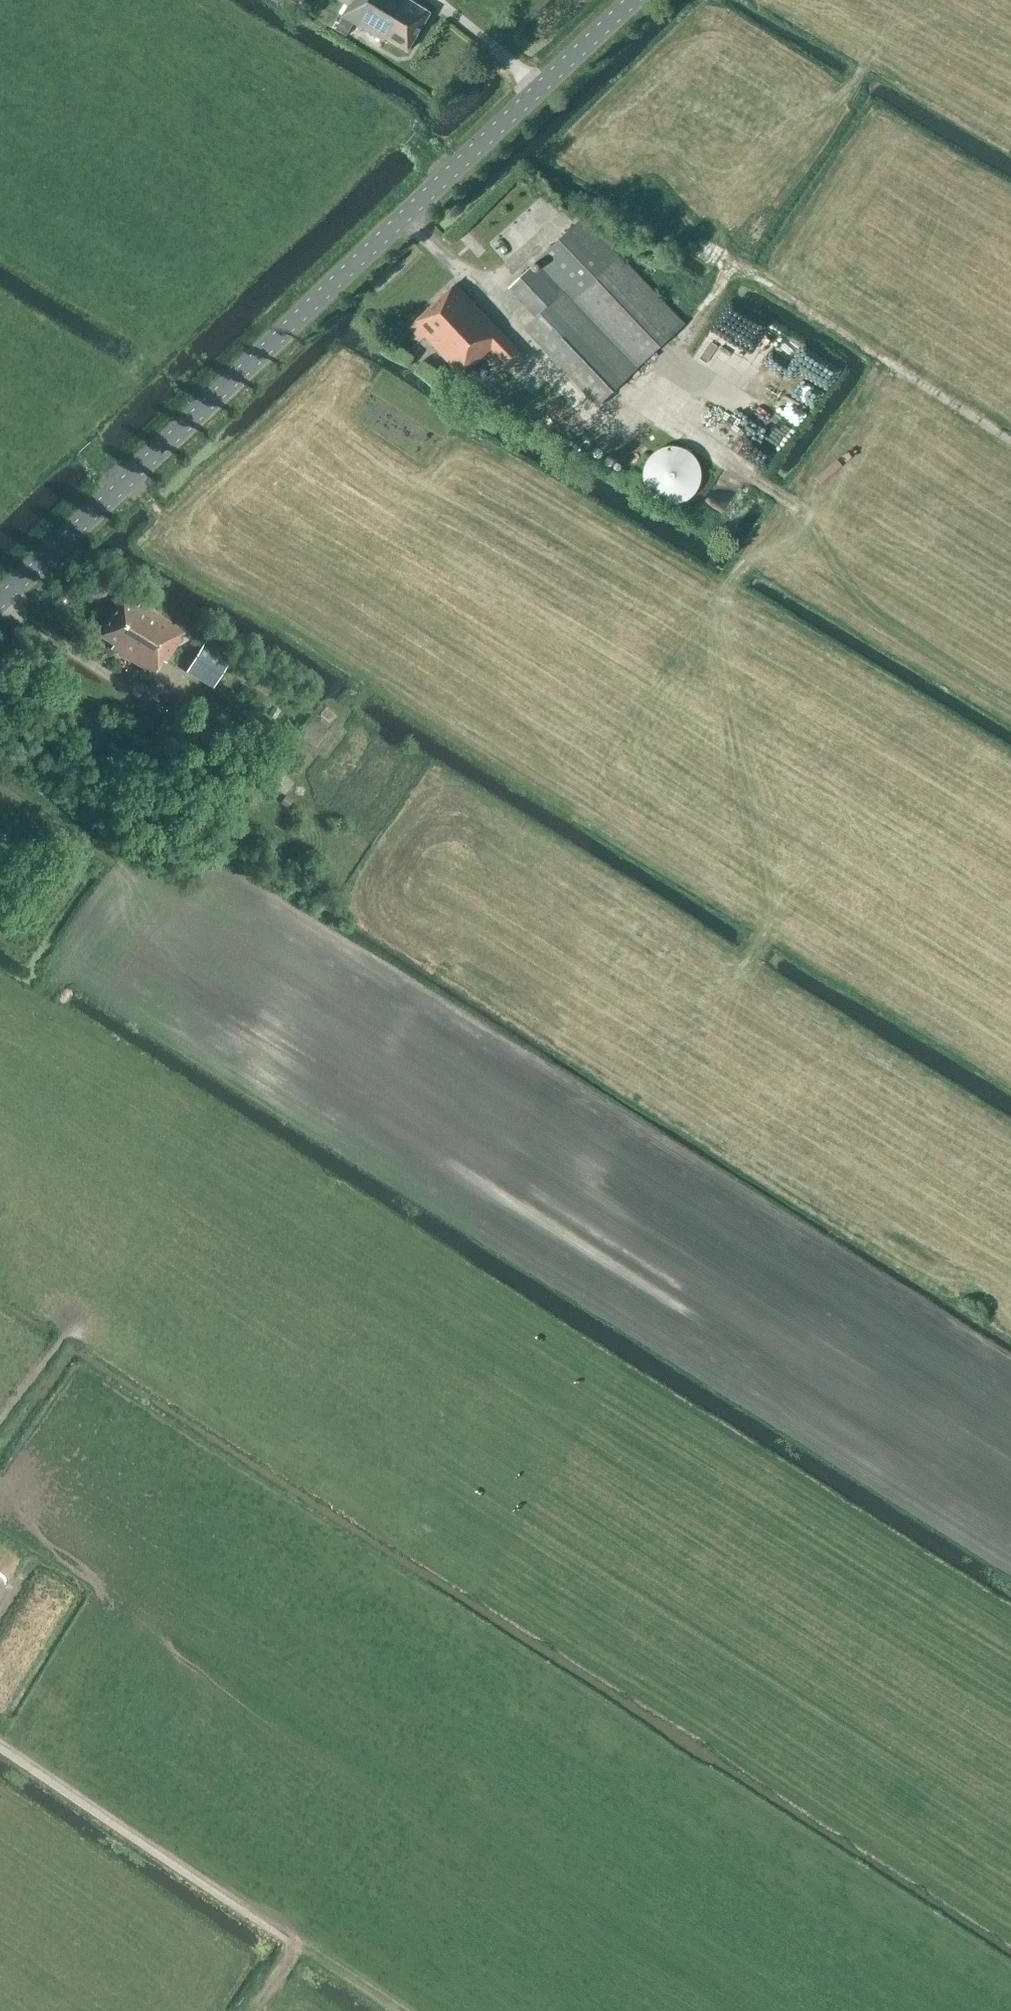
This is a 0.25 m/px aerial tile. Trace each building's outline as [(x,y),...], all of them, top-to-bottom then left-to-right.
[(431,13),(410,0),(346,0),(351,3),(343,16),(384,41),(386,38),(408,51),(431,13)] [(536,261),(537,262),(510,287),(537,316),(525,328),(597,405),(637,368),(684,324),(583,217),(536,261)] [(491,348),(510,368),(523,356),(456,284),(409,327),(421,340),(425,337),(460,374),(472,363),(474,364),(491,348)] [(655,454),(651,459),(647,464),(645,470),(644,476),(645,482),(646,488),(649,494),(653,499),(658,503),(664,505),(670,507),(676,507),(682,506),(688,504),(693,500),(698,496),(701,491),(703,485),(704,479),(704,472),(702,466),(699,461),(695,456),(690,452),(685,449),(679,448),(672,447),(666,448),(660,451),(655,454)] [(165,662),(185,631),(138,603),(136,607),(122,598),(99,635),(113,644),(110,648),(153,675),(162,660),(165,662)] [(209,693),(230,658),(204,641),(183,677),(209,693)] [(155,734),(177,746),(186,731),(164,718),(155,734)]
